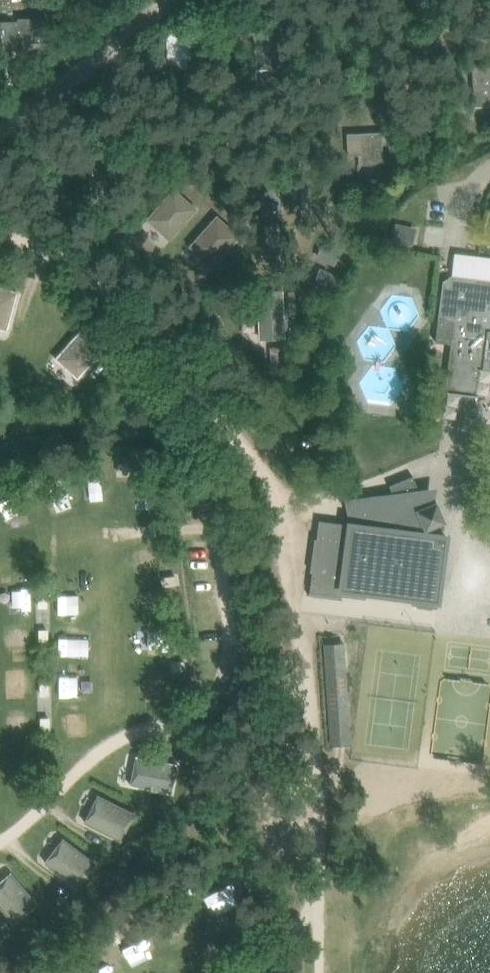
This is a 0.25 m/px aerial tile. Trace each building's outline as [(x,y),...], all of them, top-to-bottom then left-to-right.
[(20,20),(2,20),(2,41),(3,48),(29,48),(29,41),(52,41),(58,41),(58,25),(51,25),(51,19),(51,17),(20,17),(20,20)] [(167,33),(168,59),(190,58),(190,38),(202,37),(201,27),(180,28),(180,32),(167,33)] [(283,31),(254,31),(257,69),(279,67),(278,42),(283,42),(283,31)] [(472,66),(475,105),(489,104),(489,65),(472,66)] [(398,131),(390,131),(391,144),(399,143),(398,131)] [(359,133),(347,134),(348,155),(360,154),(360,163),(383,162),(382,132),(373,132),(359,133)] [(174,187),(146,219),(170,239),(198,208),(174,187)] [(217,214),(189,246),(213,266),(241,234),(217,214)] [(395,224),(392,240),(412,244),(416,228),(395,224)] [(334,265),(342,247),(324,239),(315,256),(334,265)] [(469,260),(466,274),(488,277),(489,263),(469,260)] [(451,274),(443,280),(435,340),(451,342),(445,391),(468,394),(476,387),(479,368),(482,368),(489,369),(489,279),(451,274)] [(0,286),(0,328),(8,331),(19,291),(0,286)] [(272,296),(259,296),(260,322),(261,338),(284,337),(283,321),(282,291),(272,291),(272,296)] [(82,327),(55,358),(78,378),(105,348),(82,327)] [(319,520),(316,538),(314,537),(310,571),(312,571),(310,591),(366,598),(366,594),(413,600),(412,604),(437,607),(449,533),(424,530),(445,521),(437,500),(435,486),(417,488),(412,475),(389,484),(392,491),(344,499),(349,522),(319,520)] [(0,500),(0,533),(1,535),(25,525),(12,494),(0,500)] [(9,608),(9,585),(0,585),(0,608),(9,608)] [(49,595),(39,595),(40,605),(49,605),(49,595)] [(50,630),(40,630),(40,641),(50,640),(50,630)] [(141,634),(120,634),(121,660),(141,659),(141,634)] [(344,641),(323,642),(329,743),(351,742),(344,641)] [(56,669),(56,693),(76,693),(76,669),(56,669)] [(51,683),(41,683),(41,693),(51,693),(51,683)] [(51,718),(41,718),(42,729),(51,728),(51,718)] [(176,762),(136,755),(130,785),(171,793),(176,762)] [(98,794),(85,821),(122,839),(135,812),(98,794)] [(63,837),(45,862),(78,886),(96,861),(63,837)] [(0,881),(0,905),(15,922),(38,903),(12,871),(0,881)]
